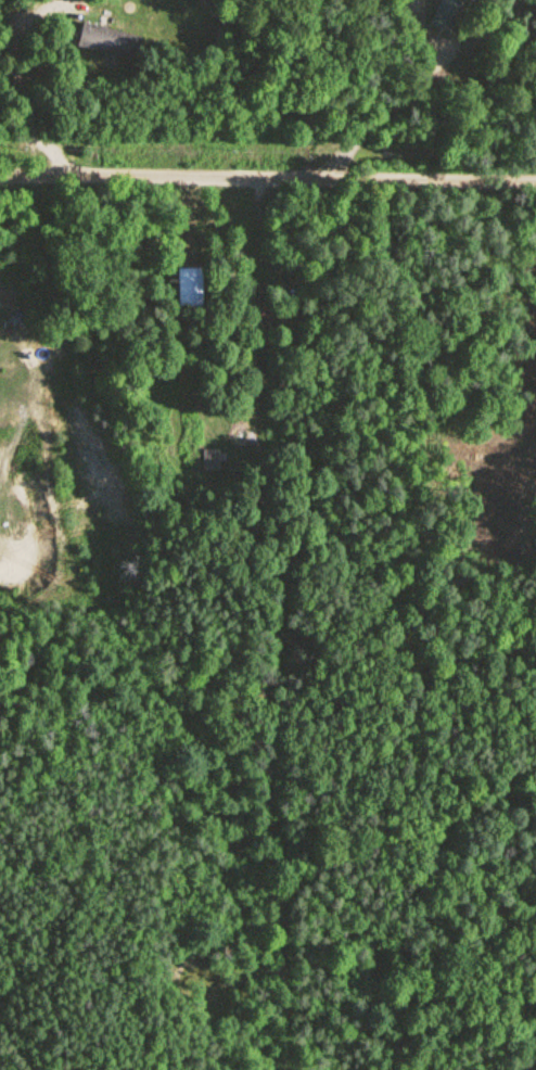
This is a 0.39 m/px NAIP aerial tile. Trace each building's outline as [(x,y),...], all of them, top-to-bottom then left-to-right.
[(429,23),(439,0),(464,0),(449,31),(429,23)] [(142,36),(136,61),(78,46),(85,21),(142,36)] [(202,267),(202,306),(177,306),(176,267),(202,267)]
